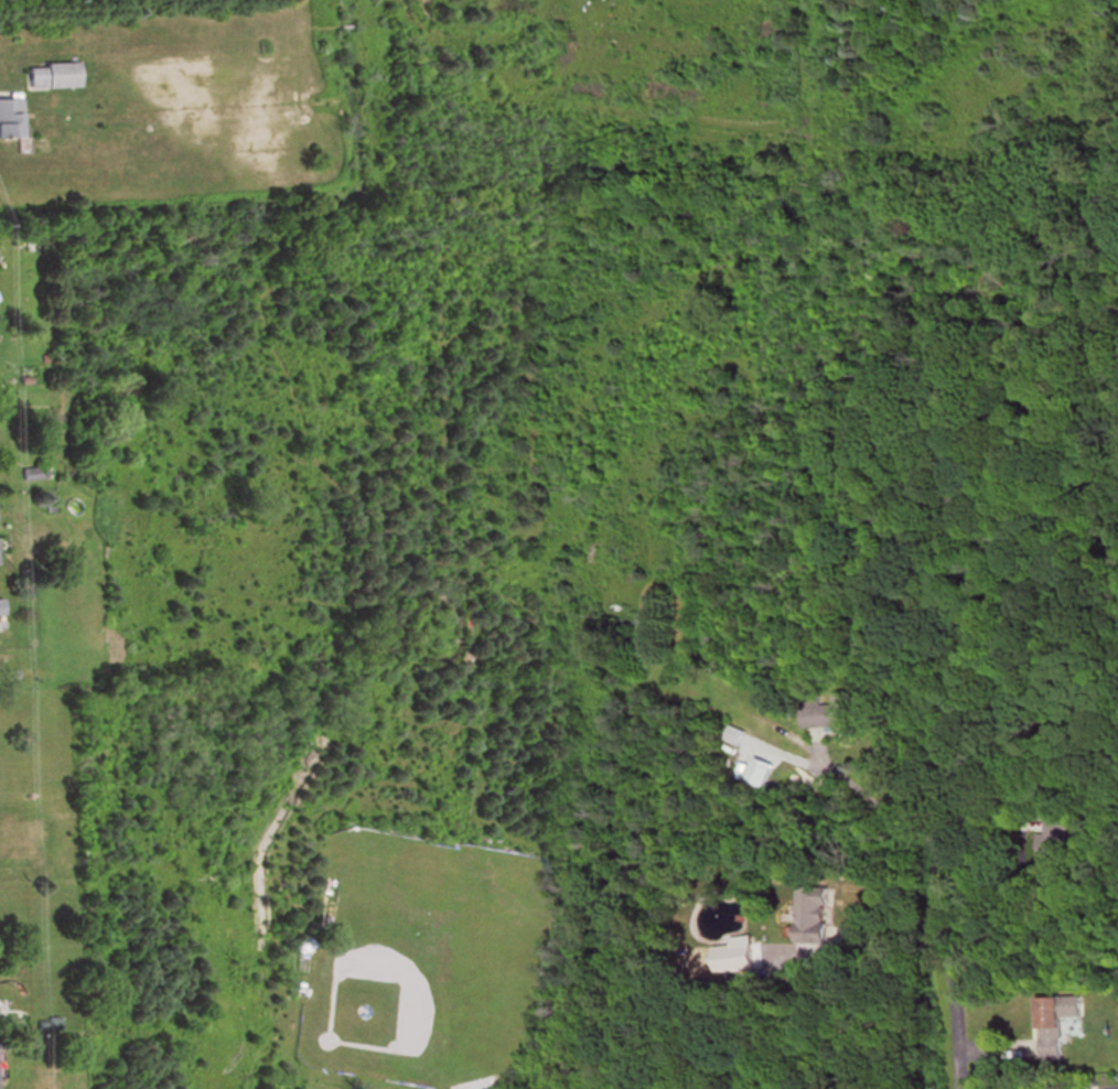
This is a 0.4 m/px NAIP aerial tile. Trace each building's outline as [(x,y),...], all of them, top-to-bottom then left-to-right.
[(79,66),(29,66),(29,91),(79,91),(79,66)] [(0,102),(0,141),(20,141),(21,103),(0,102)] [(834,707),(807,708),(807,730),(836,729),(836,738),(860,737),(858,695),(834,696),(834,707)] [(1040,837),(1039,862),(1071,863),(1071,835),(1078,835),(1079,817),(1047,817),(1046,837),(1040,837)] [(799,891),(796,947),(827,948),(829,892),(799,891)] [(1064,1065),(1063,1023),(1083,1022),(1082,1000),(1040,1001),(1041,1065),(1064,1065)]
